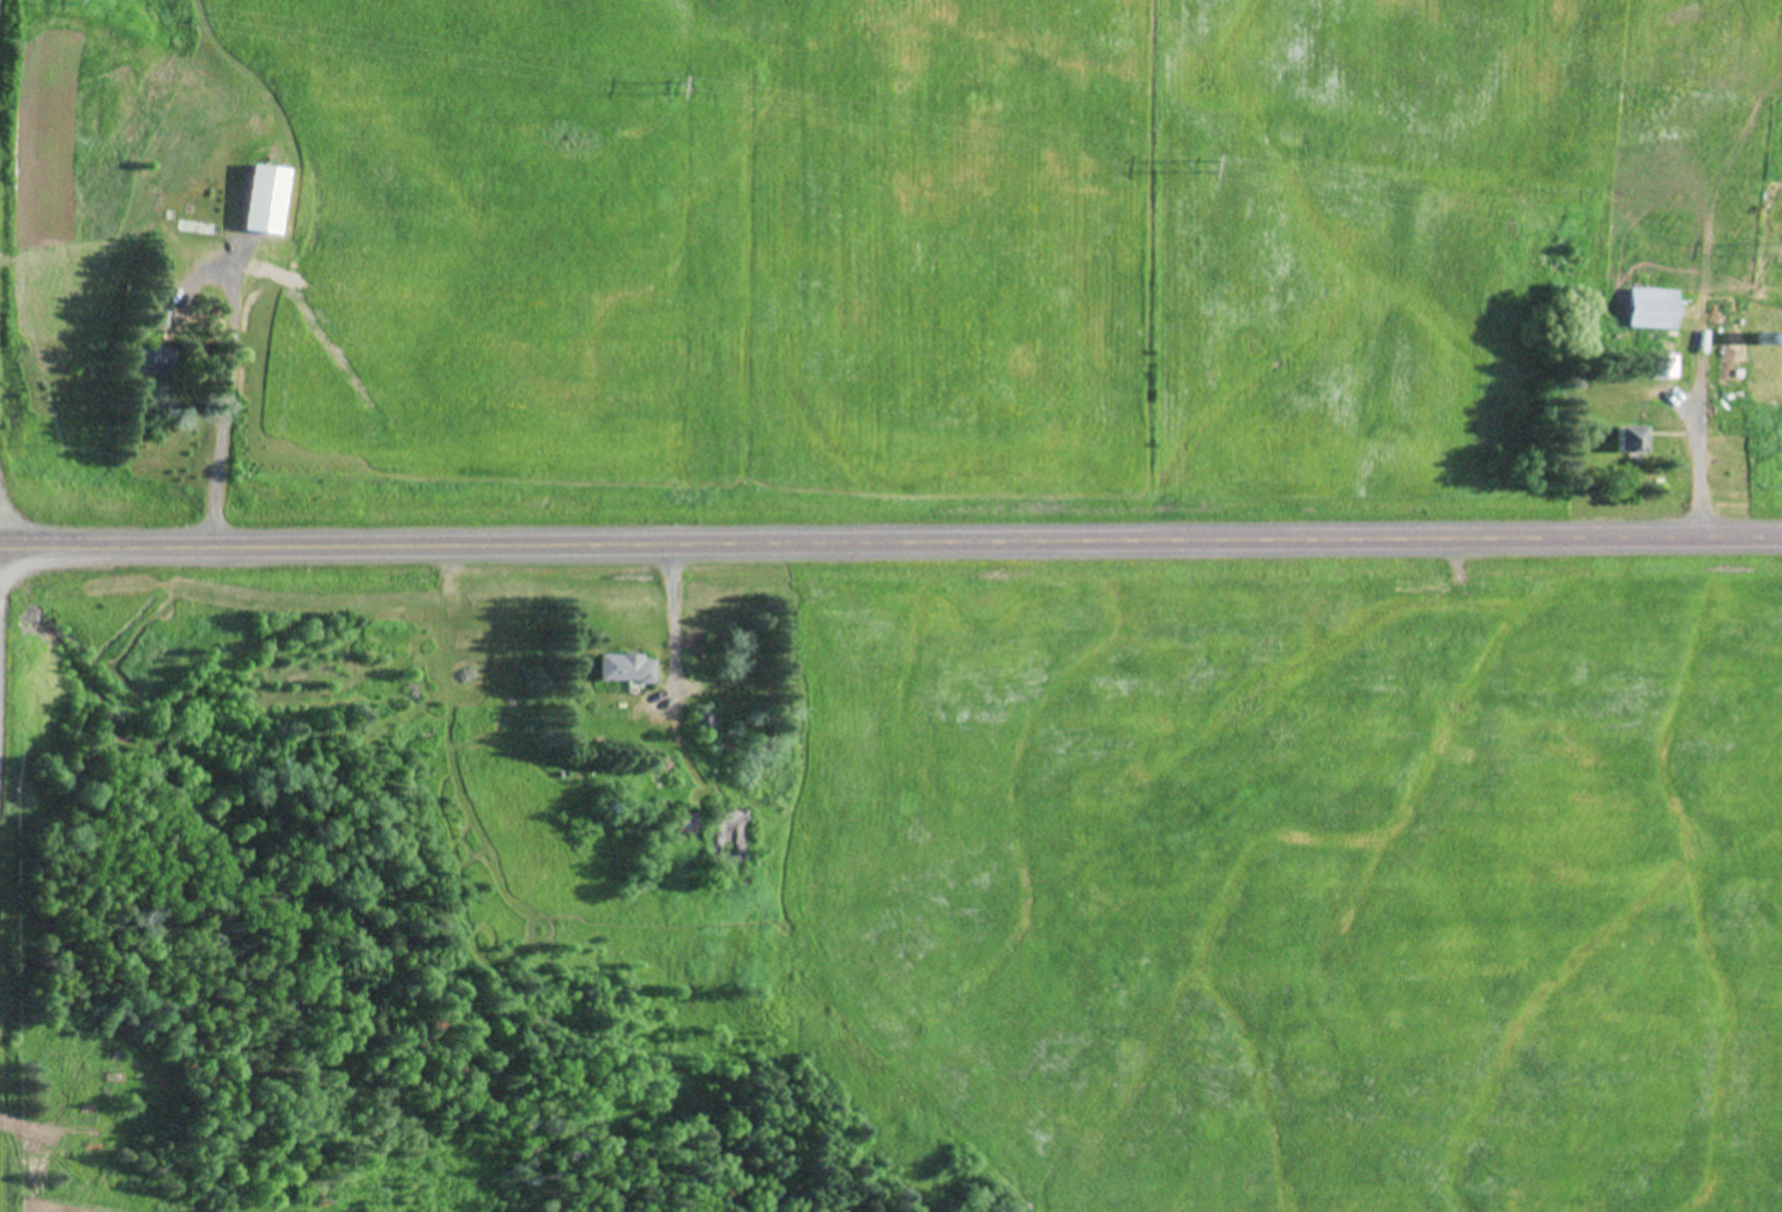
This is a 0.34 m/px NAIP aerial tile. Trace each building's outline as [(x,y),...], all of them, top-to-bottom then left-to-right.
[(194,134),(180,133),(179,149),(193,150),(194,134)] [(230,234),(248,235),(250,202),(231,202),(230,234)] [(1622,328),(1669,330),(1670,291),(1623,289),(1622,328)] [(163,308),(137,308),(137,326),(163,326),(163,308)] [(168,376),(169,346),(132,345),(131,375),(168,376)] [(1669,356),(1647,356),(1647,378),(1669,378),(1669,356)] [(1637,426),(1609,426),(1609,453),(1637,453),(1637,426)] [(591,656),(591,684),(649,684),(649,656),(591,656)] [(690,734),(710,734),(710,712),(690,712),(690,734)] [(671,833),(691,833),(691,814),(671,814),(671,833)]
